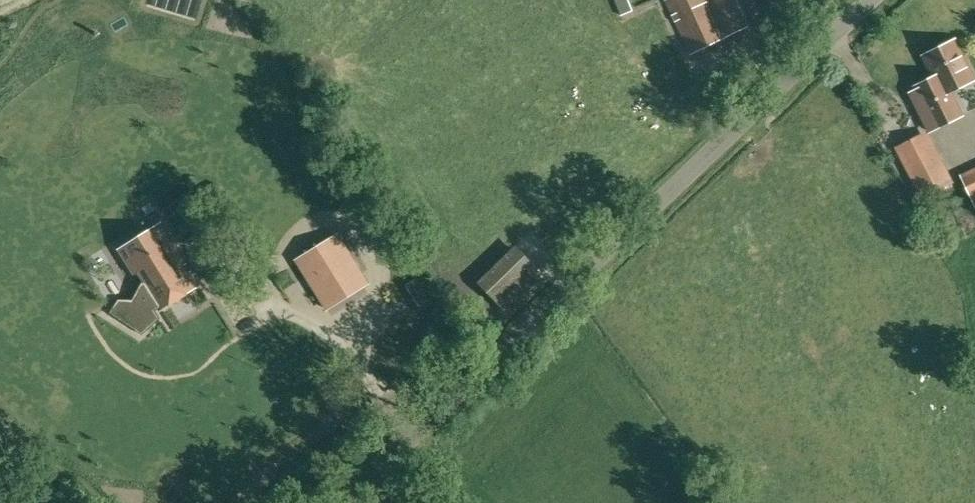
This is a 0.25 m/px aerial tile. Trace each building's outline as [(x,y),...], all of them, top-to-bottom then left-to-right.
[(629,0),(614,0),(621,16),(633,10),(629,0)] [(735,0),(667,0),(665,1),(691,55),(747,27),(735,0)] [(914,87),(915,90),(911,92),(930,130),(962,115),(950,91),(974,79),(955,40),(951,42),(946,40),(939,44),(937,49),(923,56),(933,77),(914,87)] [(926,136),(898,151),(897,151),(922,200),(951,185),(926,136)] [(965,186),(974,206),(974,182),(965,186)] [(926,221),(932,217),(924,202),(917,207),(926,221)] [(129,330),(200,286),(176,248),(182,244),(167,220),(161,224),(160,223),(118,249),(145,292),(116,310),(129,330)] [(330,272),(314,248),(296,259),(327,308),(363,286),(348,261),(330,272)]
